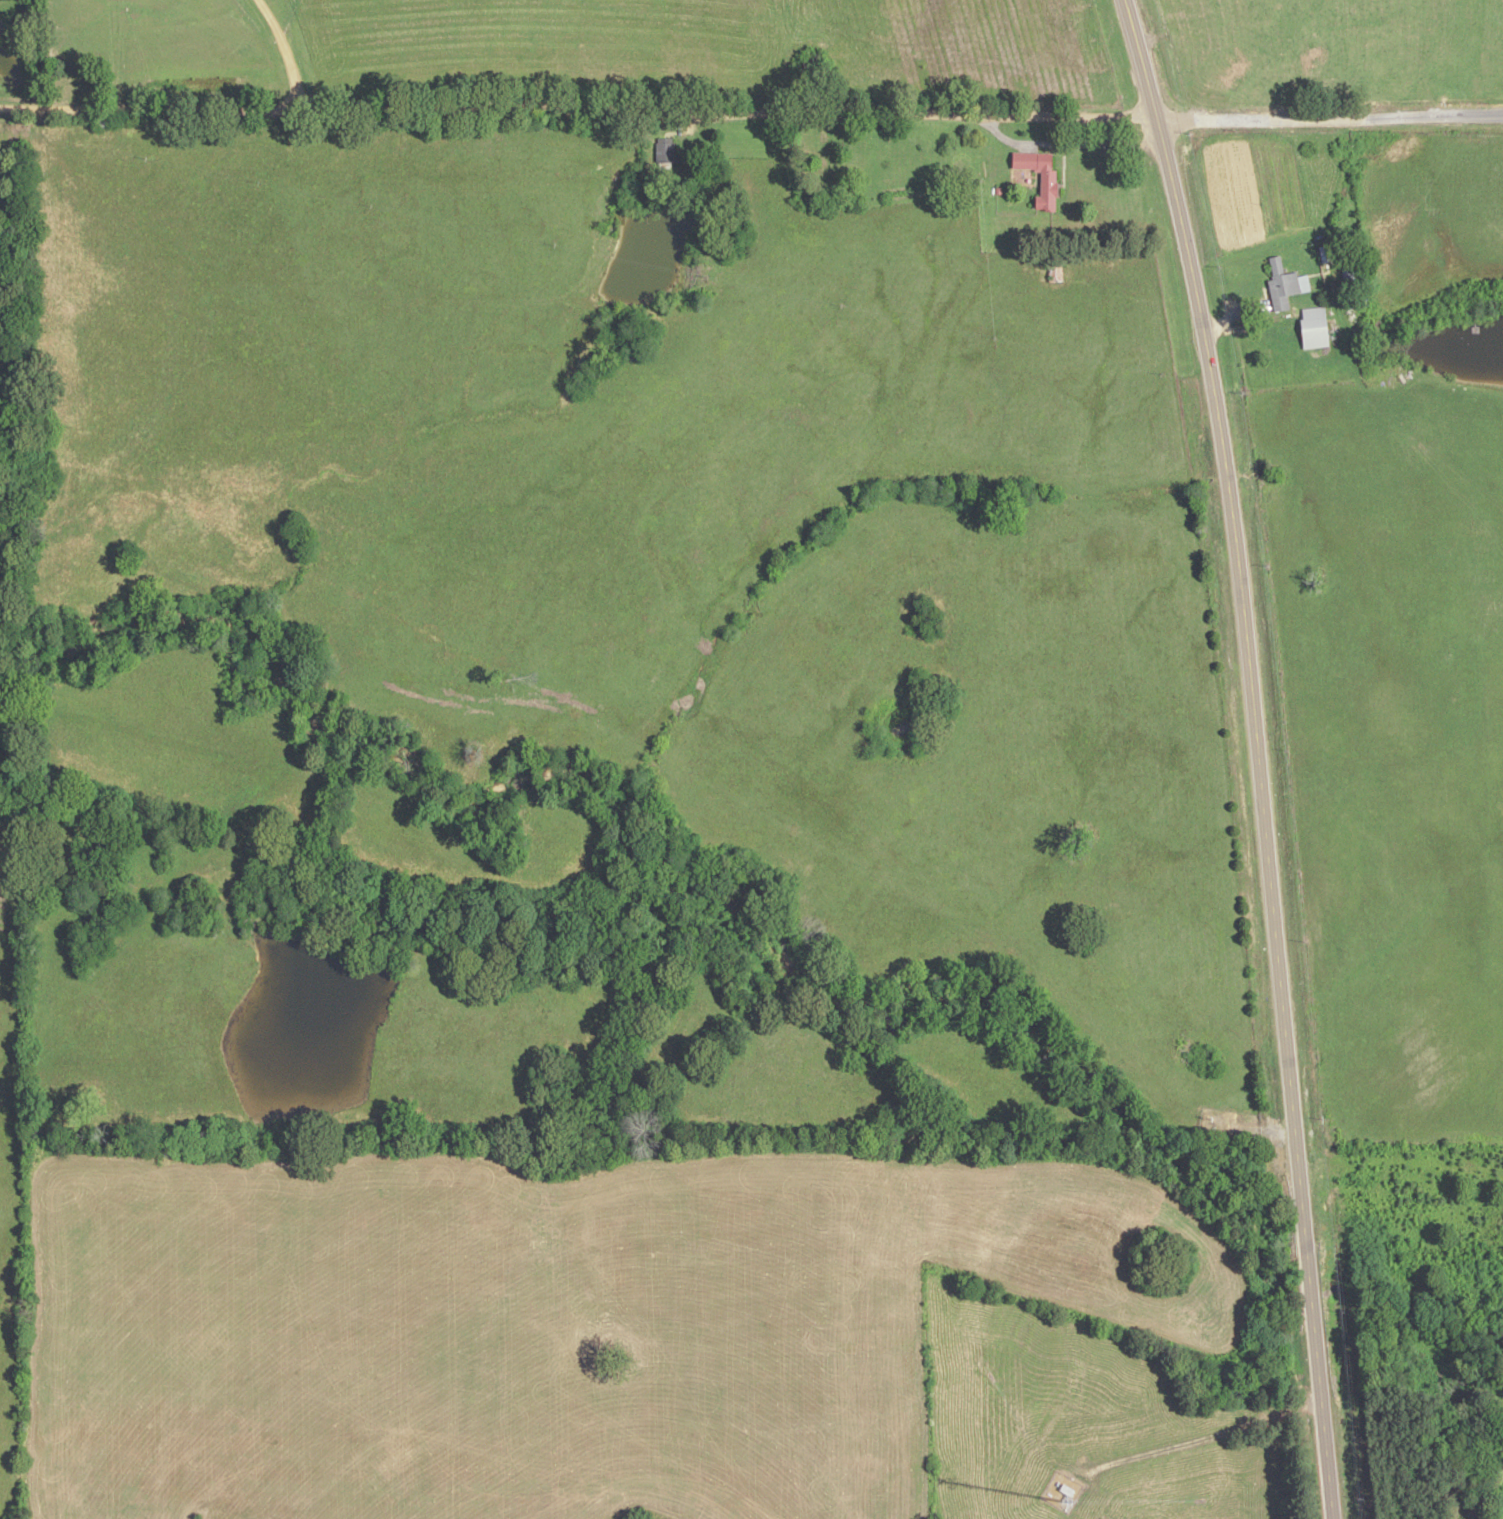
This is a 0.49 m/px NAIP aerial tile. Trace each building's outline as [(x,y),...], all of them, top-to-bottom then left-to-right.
[(110,127),(110,117),(94,117),(94,127),(110,127)] [(674,139),(656,139),(656,169),(670,169),(670,162),(683,162),(683,155),(674,155),(674,139)] [(1052,154),(1012,153),(1012,169),(1039,170),(1038,211),(1056,212),(1057,170),(1051,169),(1052,154)] [(1310,291),(1307,274),(1297,276),(1296,271),(1283,273),(1280,255),(1269,257),(1273,280),(1268,281),(1273,312),(1289,309),(1287,294),(1310,291)] [(1062,282),(1062,256),(1047,256),(1048,282),(1062,282)] [(1353,278),(1352,265),(1342,265),(1343,279),(1353,278)] [(1329,346),(1325,307),(1300,309),(1303,349),(1329,346)]
